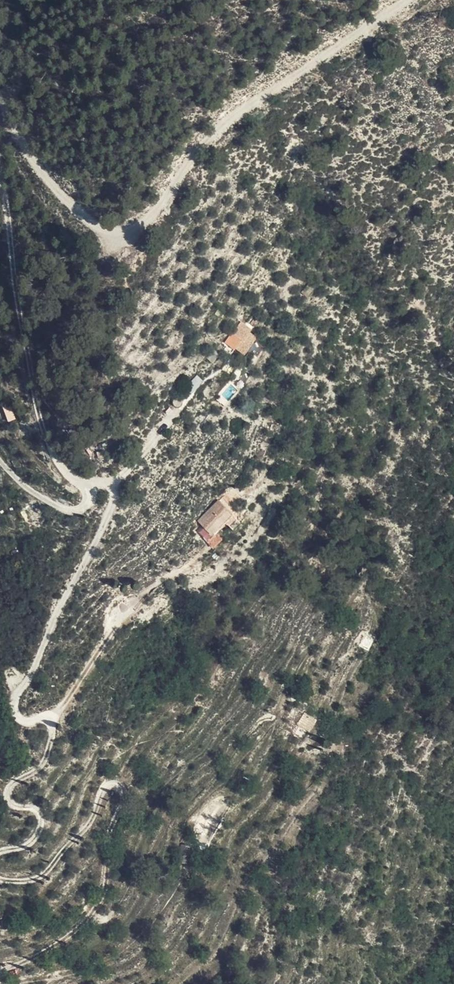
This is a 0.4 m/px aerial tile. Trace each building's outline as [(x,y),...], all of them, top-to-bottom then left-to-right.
[(233,349),(234,346),(241,337),(243,339),(245,337),(251,328),(241,319),(232,331),(231,330),(223,341),(233,349)] [(241,337),(234,346),(240,351),(248,340),(245,337),(243,339),(241,337)] [(211,361),(218,352),(211,346),(204,356),(211,361)] [(194,371),(176,390),(183,392),(200,376),(194,371)] [(6,421),(14,419),(10,402),(2,405),(6,421)] [(207,516),(216,527),(236,509),(223,494),(200,515),(203,520),(207,516)] [(217,529),(216,527),(207,516),(203,520),(198,525),(208,537),(217,529)] [(309,729),(316,715),(303,708),(296,721),(309,729)] [(33,913),(18,916),(20,924),(34,921),(33,913)]
